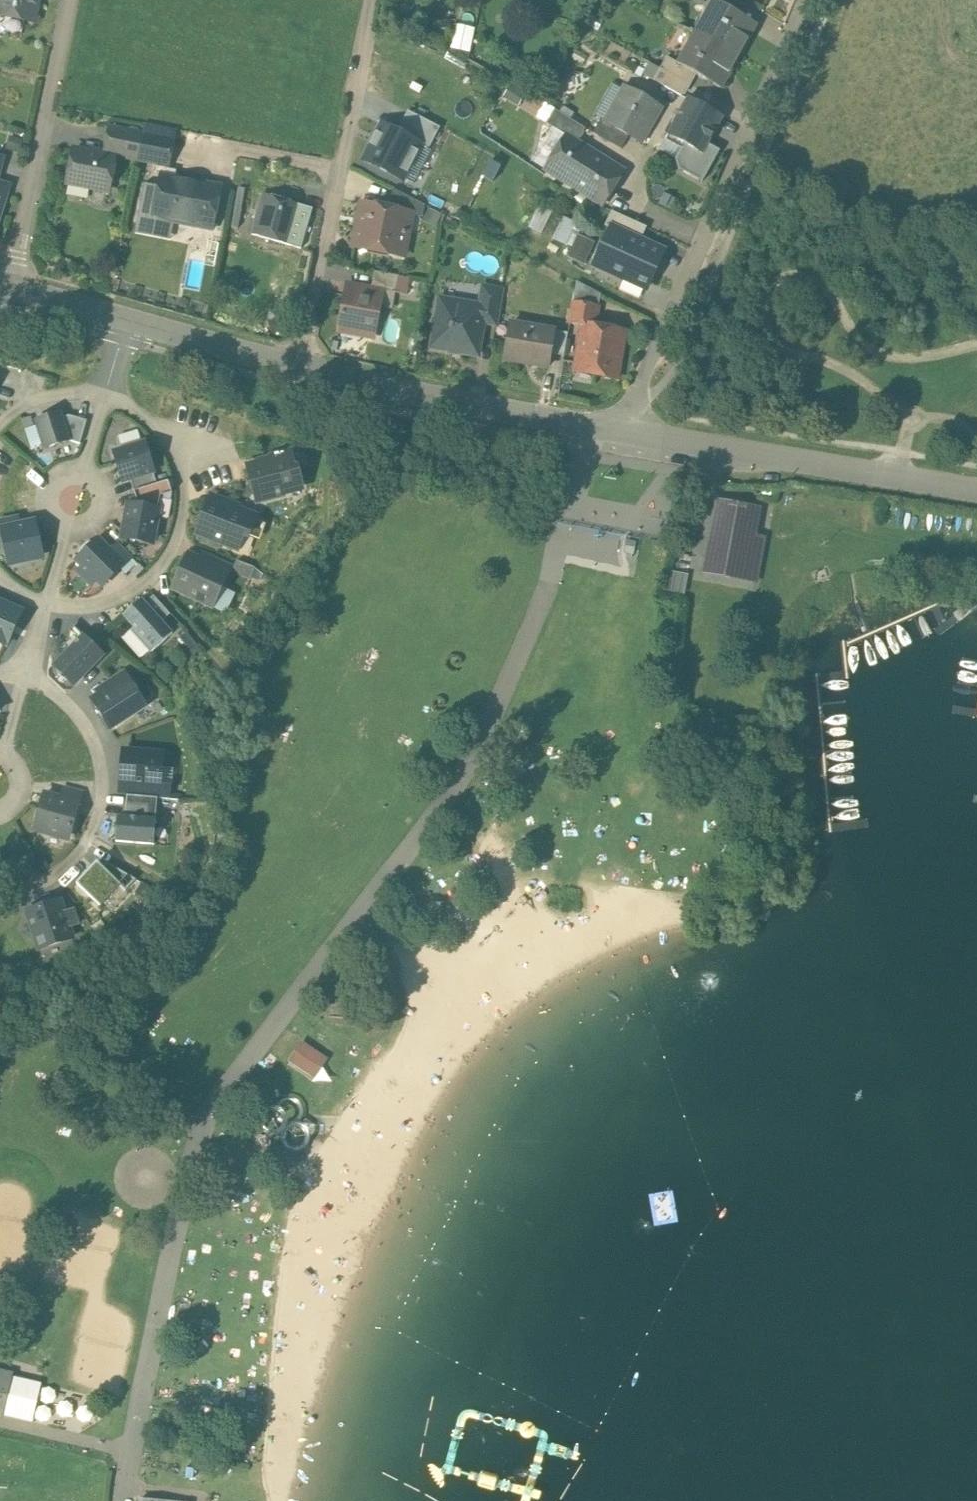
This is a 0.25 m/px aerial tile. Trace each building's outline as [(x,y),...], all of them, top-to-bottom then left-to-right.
[(33,22),(37,0),(0,0),(0,15),(33,22)] [(757,23),(715,0),(707,14),(711,16),(699,36),(738,58),(757,23)] [(469,50),(475,26),(456,21),(450,46),(469,50)] [(738,58),(699,36),(690,53),(687,52),(680,65),(679,66),(695,75),(721,89),(738,58)] [(695,75),(679,66),(680,65),(675,62),(669,73),(690,84),(695,75)] [(669,73),(660,68),(653,81),(683,97),(690,84),(669,73)] [(662,108),(627,88),(608,123),(607,123),(630,136),(642,143),(662,108)] [(723,117),(689,99),(668,138),(702,156),(723,117)] [(442,126),(409,109),(398,130),(382,121),(361,161),(397,179),(404,182),(423,146),(430,149),(442,126)] [(587,129),(556,110),(547,125),(566,136),(567,135),(579,142),(587,129)] [(630,136),(607,123),(608,123),(602,120),(594,135),(622,150),(630,136)] [(176,129),(145,123),(142,134),(174,140),(176,129)] [(142,134),(111,128),(106,151),(116,154),(138,159),(142,134)] [(174,140),(142,134),(138,159),(169,165),(174,140)] [(579,142),(567,135),(566,136),(546,169),(603,205),(624,171),(579,142)] [(23,141),(11,137),(8,149),(19,152),(23,141)] [(102,155),(74,149),(68,183),(109,191),(116,154),(106,151),(102,155)] [(221,186),(162,175),(159,186),(145,183),(141,203),(156,206),(153,218),(212,229),(221,186)] [(8,186),(0,184),(0,214),(8,186)] [(425,205),(393,188),(389,209),(407,212),(406,214),(423,217),(425,205)] [(312,210),(263,196),(251,236),(301,249),(312,210)] [(528,226),(541,232),(552,210),(539,203),(528,226)] [(389,209),(365,204),(362,218),(361,217),(355,244),(380,249),(379,252),(402,256),(407,231),(403,230),(406,214),(407,212),(389,209)] [(647,226),(611,210),(605,225),(611,229),(612,227),(640,240),(647,226)] [(571,243),(577,219),(560,216),(555,240),(571,243)] [(640,240),(612,227),(611,229),(595,264),(646,287),(663,250),(640,240)] [(584,261),(592,238),(577,233),(569,257),(584,261)] [(399,276),(375,271),(372,287),(383,289),(383,290),(395,293),(399,276)] [(348,283),(339,330),(374,337),(383,290),(383,289),(372,287),(348,283)] [(503,289),(483,286),(480,305),(486,306),(484,323),(497,325),(503,289)] [(480,305),(440,299),(437,318),(434,320),(433,326),(435,328),(432,348),(478,356),(484,323),(486,306),(480,305)] [(599,306),(574,301),(570,324),(584,326),(584,325),(596,326),(599,306)] [(554,330),(511,323),(505,360),(548,367),(551,353),(554,330)] [(596,326),(584,325),(584,326),(578,366),(594,368),(593,374),(618,378),(622,358),(616,357),(621,330),(596,326)] [(568,332),(554,330),(551,353),(564,356),(568,332)] [(61,418),(60,413),(38,421),(46,447),(69,441),(81,444),(87,420),(70,416),(61,418)] [(147,441),(114,452),(123,481),(157,470),(147,441)] [(296,457),(250,467),(257,500),(303,490),(296,457)] [(169,480),(134,491),(138,502),(161,495),(161,496),(173,493),(169,480)] [(257,512),(207,494),(194,530),(244,548),(257,512)] [(138,502),(129,505),(124,531),(131,539),(152,543),(161,496),(161,495),(138,502)] [(759,508),(718,501),(706,562),(748,569),(754,535),(759,508)] [(36,518),(3,525),(11,564),(45,557),(36,518)] [(102,535),(77,559),(103,587),(129,563),(102,535)] [(764,537),(754,535),(748,569),(706,562),(704,574),(756,584),(764,537)] [(627,553),(635,555),(638,543),(629,541),(627,553)] [(212,567),(188,556),(174,587),(198,598),(197,600),(213,607),(221,588),(219,587),(229,566),(215,560),(212,567)] [(666,588),(683,592),(687,573),(670,569),(666,588)] [(170,614),(154,596),(146,603),(162,621),(170,614)] [(143,599),(124,615),(134,627),(155,650),(173,634),(173,633),(162,621),(146,603),(143,599)] [(0,605),(1,603),(0,602),(0,643),(7,646),(21,614),(0,605)] [(155,650),(134,627),(131,630),(151,653),(155,650)] [(56,663),(77,685),(112,651),(91,629),(56,663)] [(91,699),(112,731),(150,706),(130,675),(91,699)] [(166,747),(125,746),(123,791),(164,793),(166,747)] [(62,799),(45,794),(38,820),(47,822),(44,832),(66,837),(68,828),(72,829),(81,793),(65,789),(62,799)] [(151,797),(127,795),(126,807),(129,807),(150,809),(151,797)] [(150,809),(129,807),(128,817),(149,818),(150,809)] [(128,817),(118,816),(116,841),(154,844),(156,819),(149,818),(128,817)] [(98,862),(77,883),(100,905),(120,885),(121,883),(103,867),(98,862)] [(136,879),(107,863),(103,867),(121,883),(120,885),(126,890),(136,879)] [(64,894),(23,907),(39,957),(79,944),(64,894)] [(326,1059),(302,1044),(291,1061),(314,1077),(326,1059)] [(0,1376),(0,1418),(9,1378),(0,1376)]
